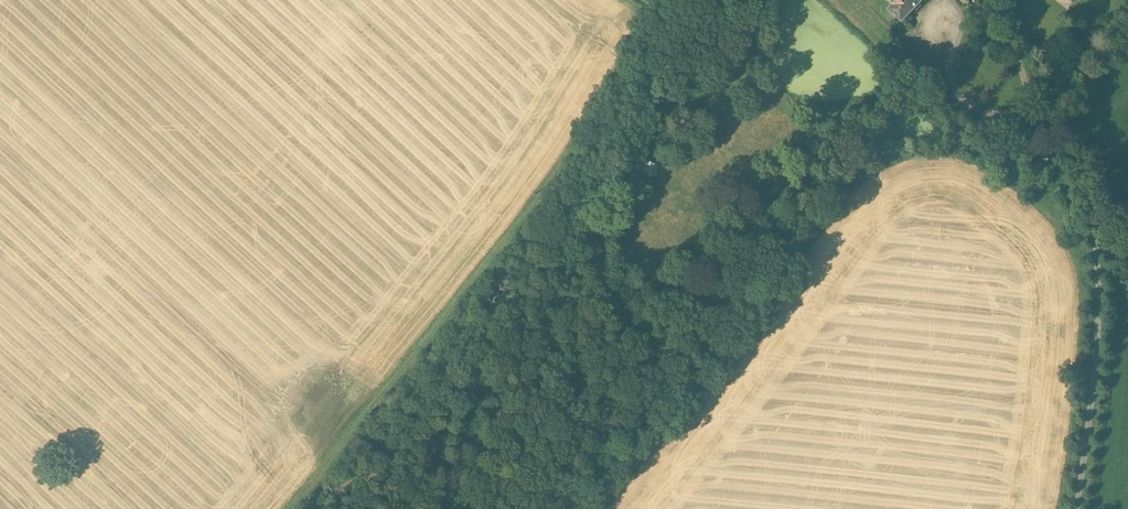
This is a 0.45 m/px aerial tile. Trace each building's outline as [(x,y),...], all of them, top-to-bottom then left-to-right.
[(896,4),(891,9),(890,10),(891,11),(901,21),(902,22),(903,21),(923,0),(891,0),(896,4)] [(640,174),(655,174),(655,162),(640,163),(640,174)]
